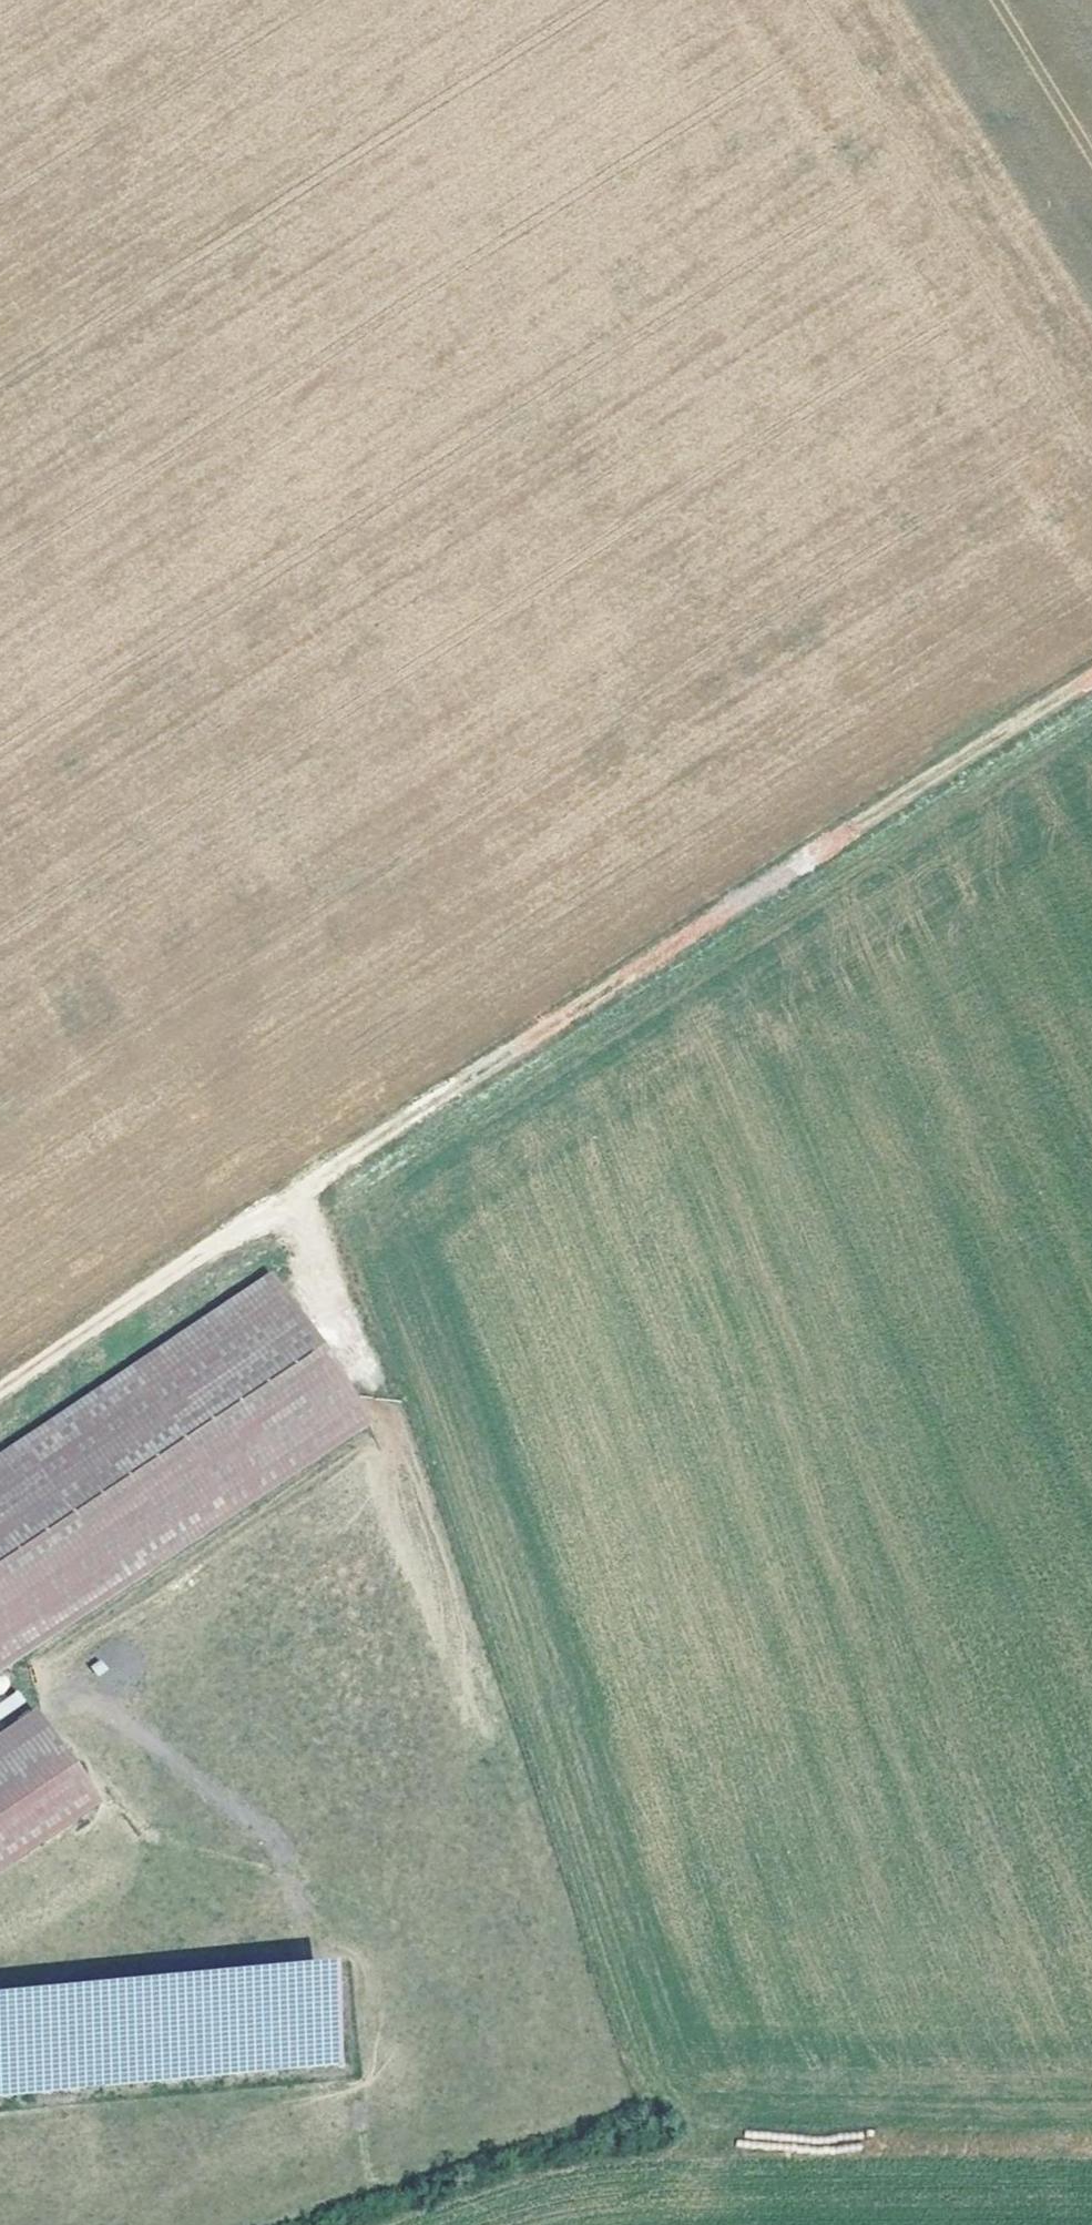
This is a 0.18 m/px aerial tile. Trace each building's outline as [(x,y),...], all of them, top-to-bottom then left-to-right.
[(362,1407),(260,1253),(0,1423),(0,1644),(362,1407)] [(0,1711),(0,1846),(103,1779),(41,1685),(0,1711)] [(356,2081),(356,1982),(0,1982),(0,2081),(356,2081)]
